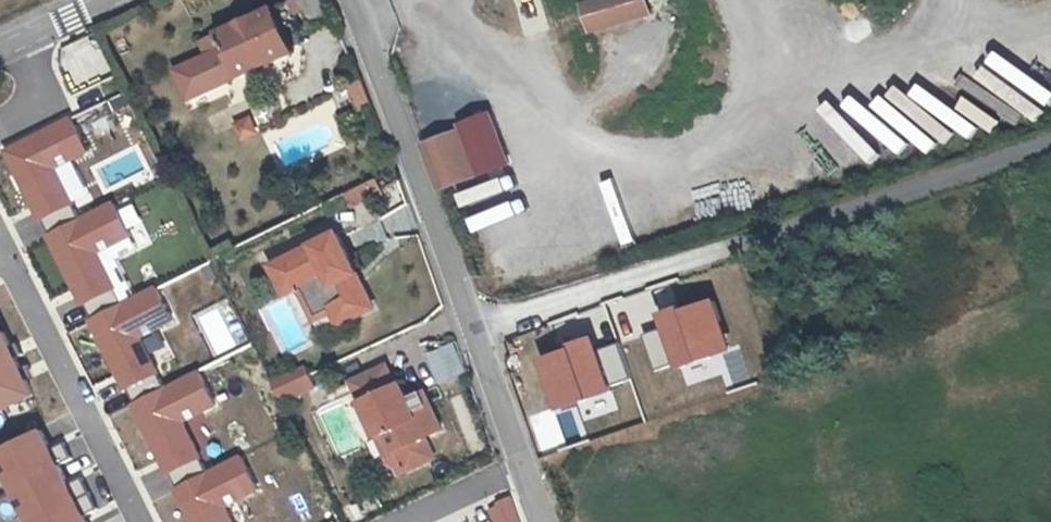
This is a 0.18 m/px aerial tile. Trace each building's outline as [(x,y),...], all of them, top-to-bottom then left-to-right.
[(580,2),(589,34),(654,17),(649,0),(588,0),(580,2)] [(225,46),(173,71),(189,104),(295,53),(273,6),(218,32),(225,46)] [(362,81),(350,86),(361,115),(374,110),(362,81)] [(494,112),(462,123),(481,177),(514,166),(494,112)] [(235,123),(243,141),(262,133),(254,115),(235,123)] [(91,152),(74,118),(8,151),(43,221),(45,220),(53,235),(83,219),(58,169),(91,152)] [(478,177),(461,131),(425,145),(443,190),(458,184),(478,177)] [(134,236),(117,203),(83,219),(53,235),(51,236),(86,305),(88,304),(95,319),(126,304),(100,253),(134,236)] [(332,313),(349,304),(355,316),(373,307),(337,232),(269,264),(283,293),(298,286),(315,321),(332,313)] [(176,321),(159,287),(126,304),(95,319),(93,320),(128,390),(130,389),(138,404),(168,389),(143,338),(176,321)] [(659,367),(682,359),(684,363),(714,351),(713,349),(729,342),(719,316),(722,314),(715,296),(686,307),(684,303),(663,311),(668,323),(645,331),(659,367)] [(349,304),(332,313),(337,324),(355,316),(349,304)] [(35,394),(5,331),(0,333),(0,410),(35,394)] [(574,344),(576,348),(546,359),(554,378),(557,377),(567,404),(583,398),(584,401),(615,389),(613,384),(636,376),(622,340),(600,349),(595,337),(574,344)] [(463,370),(451,342),(431,350),(443,378),(463,370)] [(304,364),(271,379),(282,401),(314,385),(304,364)] [(440,426),(425,392),(408,399),(401,383),(396,385),(387,366),(354,380),(384,450),(398,444),(408,469),(433,458),(423,433),(440,426)] [(218,406),(201,372),(168,389),(138,404),(136,405),(171,475),(173,474),(180,488),(211,473),(185,422),(218,406)] [(0,452),(0,460),(31,521),(89,521),(86,516),(100,509),(84,478),(70,484),(61,465),(74,459),(66,443),(53,449),(43,430),(0,452)] [(244,457),(211,473),(180,488),(178,490),(194,521),(235,521),(228,507),(261,490),(244,457)] [(513,501),(500,507),(501,510),(492,514),(496,521),(521,521),(513,501)]
